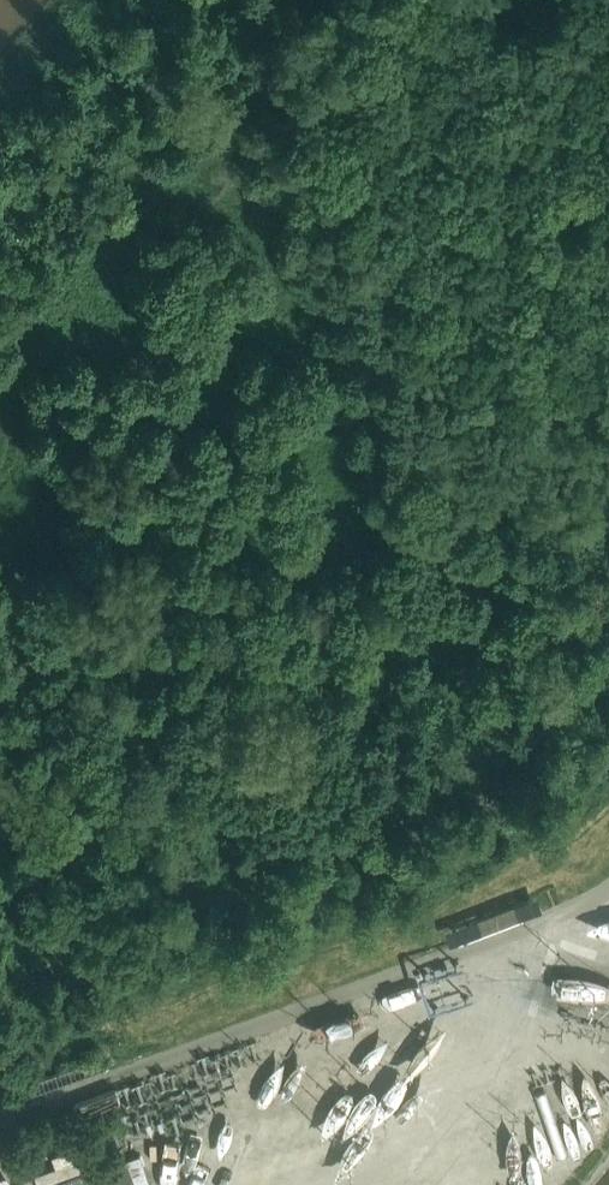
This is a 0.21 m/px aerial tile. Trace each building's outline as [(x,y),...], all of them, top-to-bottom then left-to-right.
[(66,1127),(32,1140),(38,1154),(71,1140),(66,1127)] [(42,1184),(96,1166),(92,1157),(93,1157),(89,1145),(56,1156),(59,1167),(38,1174),(42,1184)] [(152,1183),(142,1155),(63,1184),(146,1184),(152,1183)]
